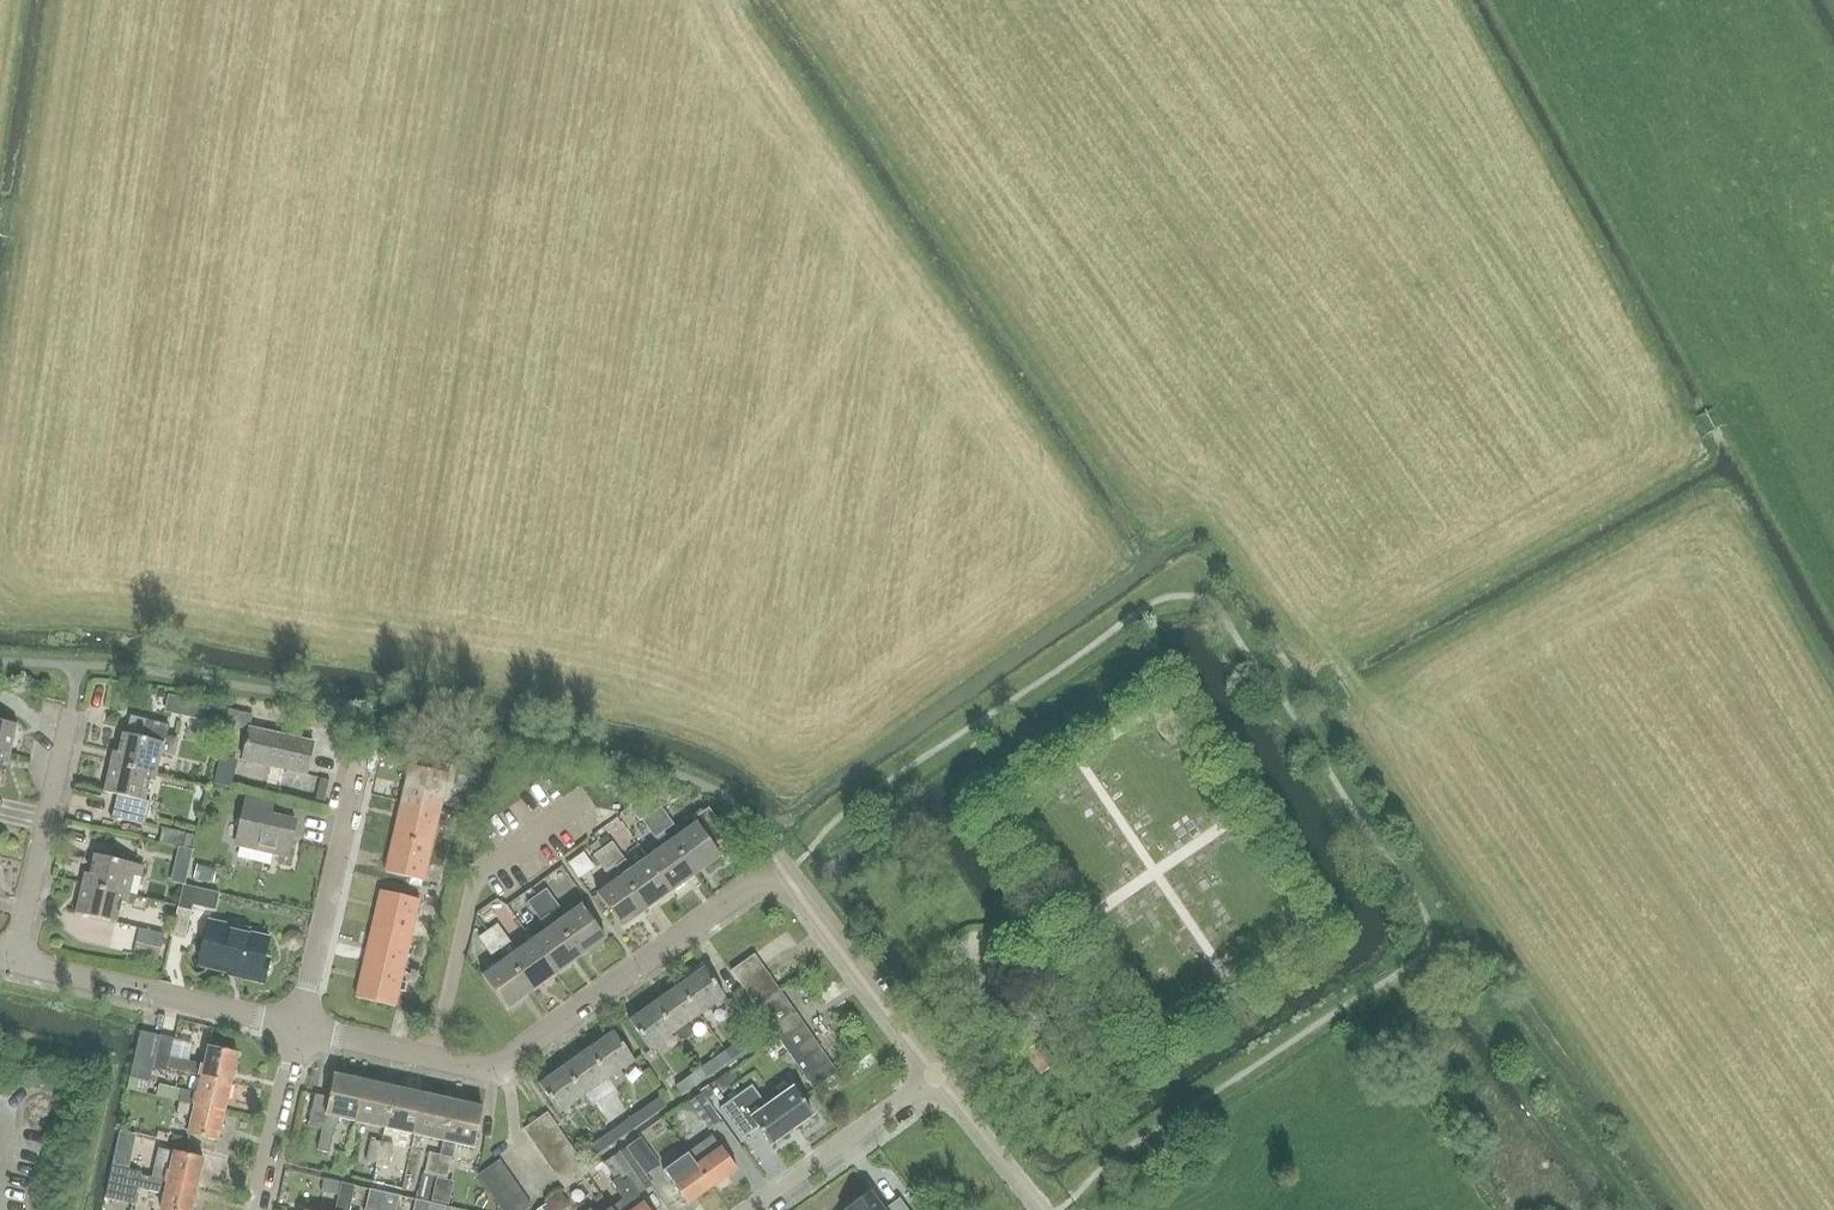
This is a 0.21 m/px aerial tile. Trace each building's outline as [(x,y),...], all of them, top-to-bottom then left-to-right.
[(219,726),(222,710),(181,701),(177,718),(205,724),(206,723),(219,726)] [(251,728),(254,715),(229,710),(226,725),(249,731),(250,728),(251,728)] [(111,762),(158,773),(163,753),(174,755),(178,739),(166,736),(169,725),(131,717),(127,734),(124,734),(119,753),(113,751),(111,762)] [(11,755),(18,725),(0,721),(0,752),(11,755)] [(249,731),(243,760),(307,774),(314,743),(251,728),(250,728),(249,731)] [(11,755),(0,752),(0,775),(3,764),(9,766),(11,755)] [(220,782),(237,783),(239,761),(222,759),(220,782)] [(156,782),(158,773),(111,762),(104,792),(117,795),(113,817),(146,825),(151,801),(145,800),(150,781),(156,782)] [(402,799),(441,808),(449,774),(410,765),(402,799)] [(469,792),(474,771),(461,768),(456,789),(469,792)] [(643,796),(630,806),(641,822),(643,821),(652,815),(655,813),(646,800),(643,796)] [(288,856),(296,821),(272,816),(275,804),(247,798),(236,845),(288,856)] [(433,845),(441,808),(402,799),(394,836),(433,845)] [(655,813),(652,815),(665,832),(674,825),(662,808),(655,813)] [(696,875),(721,856),(713,846),(728,835),(709,808),(693,820),(695,824),(671,841),(696,875)] [(643,821),(656,838),(665,832),(652,815),(643,821)] [(181,848),(185,849),(188,834),(163,829),(160,843),(179,847),(181,848)] [(424,881),(433,845),(394,836),(385,872),(424,881)] [(608,836),(599,842),(604,849),(613,843),(608,836)] [(647,859),(671,892),(696,875),(671,841),(662,848),(647,859)] [(613,843),(604,849),(616,867),(625,860),(613,843)] [(179,847),(174,864),(188,867),(192,850),(190,850),(185,849),(181,848),(179,847)] [(607,874),(616,867),(604,849),(594,856),(607,874)] [(82,883),(130,895),(134,875),(140,876),(143,866),(95,855),(91,874),(85,873),(82,883)] [(623,876),(647,909),(671,892),(647,859),(632,869),(625,860),(616,867),(623,876)] [(215,870),(197,866),(194,877),(206,880),(212,881),(215,870)] [(622,927),(647,909),(623,876),(597,894),(622,927)] [(128,904),(130,895),(82,883),(75,913),(117,923),(122,902),(128,904)] [(184,885),(179,908),(193,912),(194,906),(216,911),(220,893),(198,888),(186,885),(184,885)] [(550,914),(560,907),(547,889),(538,896),(550,914)] [(373,925),(412,934),(420,900),(381,891),(373,925)] [(540,921),(550,914),(538,896),(528,903),(540,921)] [(550,914),(581,957),(606,939),(582,905),(566,916),(560,907),(550,914)] [(179,908),(171,937),(185,940),(193,912),(179,908)] [(532,941),(556,974),(581,957),(550,914),(540,921),(547,930),(532,941)] [(498,924),(488,931),(501,949),(511,942),(498,924)] [(403,972),(412,934),(373,925),(365,963),(403,972)] [(213,926),(204,963),(242,972),(241,977),(261,981),(265,978),(269,964),(266,959),(264,959),(269,939),(213,926)] [(140,929),(137,943),(162,948),(165,935),(140,929)] [(491,956),(501,949),(488,931),(479,938),(491,956)] [(298,934),(292,932),(287,936),(285,942),(289,948),(295,949),(301,946),(302,939),(298,934)] [(508,958),(532,992),(556,974),(532,941),(517,951),(511,942),(501,949),(508,958)] [(740,983),(763,966),(755,954),(731,971),(740,983)] [(507,1010),(532,992),(508,958),(483,976),(507,1010)] [(395,1007),(403,972),(365,963),(356,998),(395,1007)] [(748,995),(771,978),(763,966),(740,983),(748,995)] [(679,985),(700,1015),(725,997),(704,967),(679,985)] [(756,1006),(780,990),(771,978),(748,995),(756,1006)] [(687,1024),(700,1015),(679,985),(653,1003),(674,1033),(681,1043),(694,1034),(687,1024)] [(780,990),(756,1006),(814,1089),(838,1073),(780,990)] [(650,1050),(674,1033),(653,1003),(629,1020),(650,1050)] [(150,1083),(153,1069),(161,1036),(141,1031),(130,1078),(150,1083)] [(588,1049),(609,1079),(616,1089),(628,1080),(621,1071),(635,1061),(614,1031),(588,1049)] [(820,1043),(832,1057),(845,1046),(833,1033),(820,1043)] [(726,1051),(732,1061),(757,1043),(750,1034),(726,1051)] [(172,1058),(176,1039),(161,1036),(153,1069),(168,1072),(169,1069),(202,1077),(202,1076),(231,1083),(238,1054),(209,1047),(205,1065),(172,1058)] [(1042,1073),(1054,1064),(1040,1043),(1027,1052),(1042,1073)] [(586,1096),(609,1079),(588,1049),(565,1066),(586,1096)] [(707,1078),(732,1061),(726,1051),(701,1069),(707,1078)] [(560,1114),(586,1096),(565,1066),(539,1084),(560,1114)] [(683,1095),(707,1078),(701,1069),(676,1086),(683,1095)] [(356,1121),(365,1081),(335,1075),(330,1098),(316,1095),(309,1127),(323,1129),(318,1151),(330,1153),(337,1117),(356,1121)] [(225,1112),(231,1083),(202,1076),(202,1077),(198,1093),(182,1089),(179,1102),(180,1102),(195,1106),(195,1105),(225,1112)] [(130,1078),(128,1089),(148,1093),(150,1083),(130,1078)] [(386,1128),(395,1088),(365,1081),(356,1121),(386,1128)] [(160,1084),(157,1097),(179,1102),(182,1089),(160,1084)] [(752,1085),(720,1108),(743,1139),(744,1138),(744,1137),(758,1127),(771,1145),(790,1132),(813,1115),(794,1088),(767,1107),(752,1085)] [(714,1094),(710,1087),(709,1086),(701,1091),(702,1092),(707,1099),(714,1094)] [(415,1135),(424,1094),(395,1088),(386,1128),(415,1135)] [(444,1141),(453,1101),(424,1094),(415,1135),(444,1141)] [(709,1130),(721,1121),(703,1094),(690,1103),(709,1130)] [(634,1115),(641,1125),(667,1108),(660,1098),(634,1115)] [(441,1156),(436,1177),(448,1180),(456,1144),(474,1148),(483,1108),(453,1101),(444,1141),(441,1156)] [(195,1105),(195,1106),(180,1102),(177,1113),(193,1117),(189,1134),(218,1141),(225,1112),(195,1105)] [(540,1153),(564,1136),(548,1113),(524,1129),(540,1153)] [(618,1141),(641,1125),(634,1115),(611,1132),(618,1141)] [(592,1159),(618,1141),(611,1132),(586,1150),(592,1159)] [(688,1153),(712,1187),(737,1169),(722,1147),(721,1147),(713,1135),(688,1153)] [(187,1151),(190,1139),(174,1136),(171,1147),(187,1151)] [(549,1165),(572,1148),(564,1136),(540,1153),(549,1165)] [(646,1176),(659,1167),(640,1139),(627,1148),(646,1176)] [(377,1164),(382,1143),(371,1140),(367,1161),(377,1164)] [(382,1143),(377,1164),(389,1166),(394,1145),(382,1143)] [(557,1176),(581,1160),(572,1148),(549,1165),(557,1176)] [(153,1178),(197,1188),(204,1159),(175,1152),(158,1149),(155,1167),(153,1178)] [(625,1149),(612,1158),(639,1195),(652,1186),(625,1149)] [(115,1152),(113,1164),(129,1168),(132,1156),(115,1152)] [(436,1177),(441,1156),(430,1153),(425,1174),(436,1177)] [(687,1205),(712,1187),(688,1153),(664,1170),(672,1182),(672,1183),(687,1205)] [(611,1208),(612,1209),(650,1209),(639,1195),(612,1158),(604,1164),(616,1180),(612,1183),(624,1199),(611,1208)] [(486,1186),(508,1171),(500,1160),(478,1175),(486,1186)] [(581,1160),(557,1176),(565,1188),(589,1172),(581,1160)] [(153,1178),(142,1176),(142,1173),(113,1166),(106,1198),(135,1205),(139,1189),(165,1195),(161,1209),(192,1209),(197,1188),(153,1178)] [(494,1198),(516,1183),(508,1171),(486,1186),(494,1198)] [(429,1201),(434,1177),(423,1175),(419,1191),(418,1197),(418,1199),(429,1201)] [(339,1197),(342,1183),(325,1179),(322,1193),(339,1197)] [(356,1186),(342,1183),(339,1197),(336,1209),(350,1209),(356,1186)] [(502,1209),(524,1194),(516,1183),(494,1198),(502,1209)] [(386,1193),(371,1190),(366,1209),(382,1209),(386,1193)] [(400,1196),(398,1196),(386,1193),(382,1209),(397,1209),(400,1196)] [(870,1193),(846,1209),(883,1209),(870,1193)] [(502,1209),(503,1209),(525,1209),(531,1205),(524,1194),(502,1209)] [(429,1203),(417,1200),(415,1209),(428,1209),(429,1203)]
